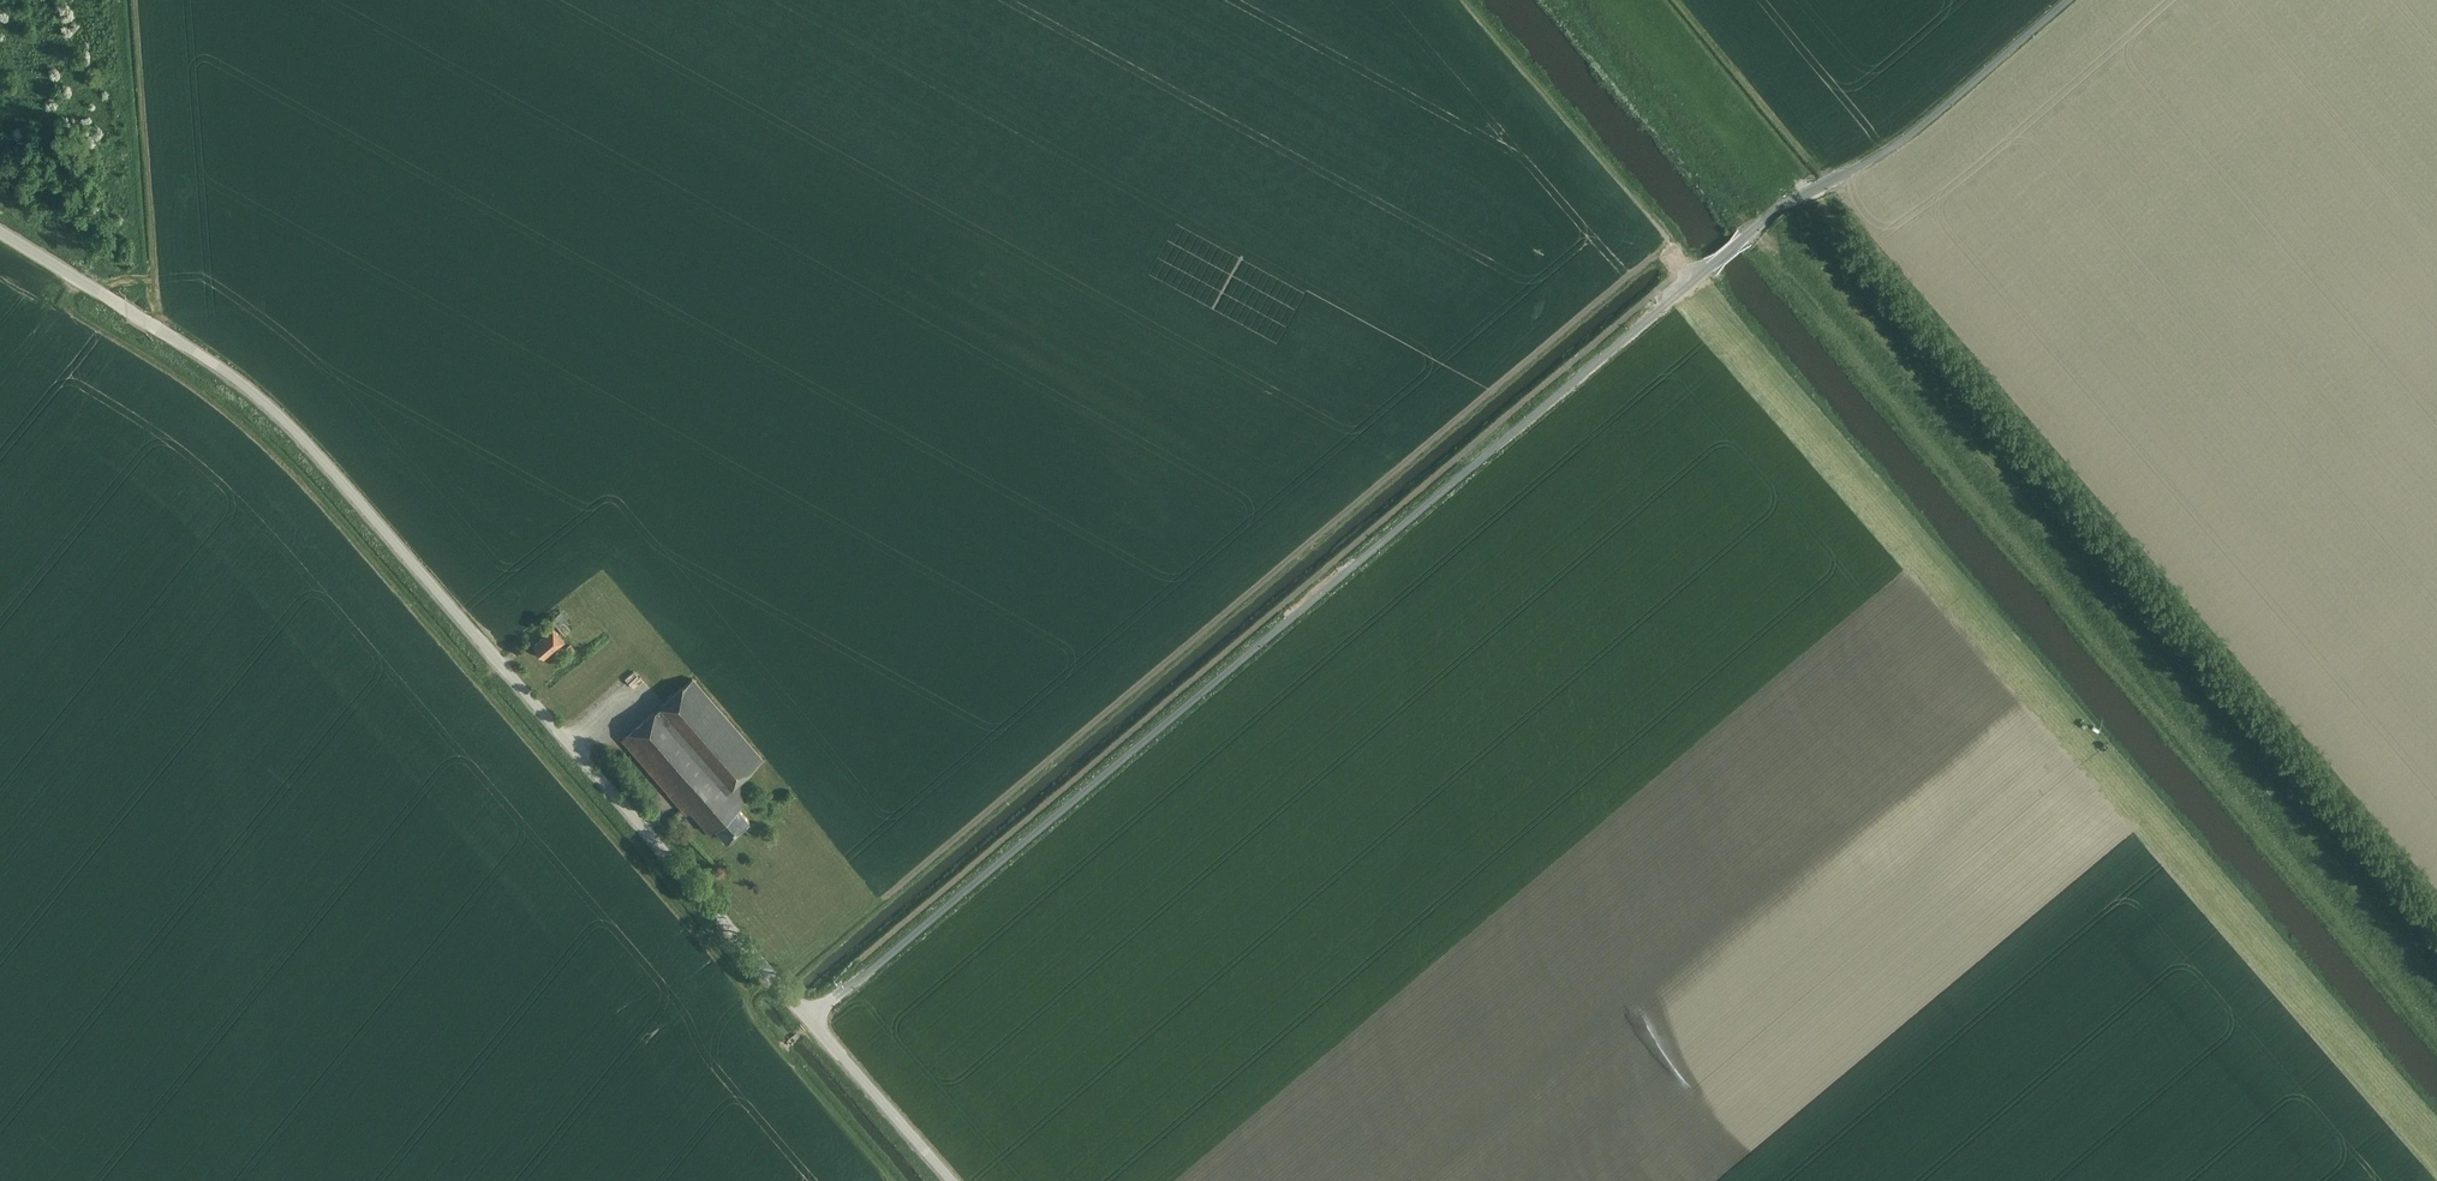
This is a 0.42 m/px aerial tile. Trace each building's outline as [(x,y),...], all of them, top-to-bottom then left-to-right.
[(552,619),(565,634),(571,630),(564,621),(567,618),(562,611),(552,619)] [(556,646),(557,647),(564,641),(553,628),(534,645),(544,657),(556,646)] [(566,648),(571,653),(575,649),(570,644),(566,648)] [(716,826),(728,840),(750,821),(738,807),(743,803),(740,786),(736,782),(763,758),(692,677),(623,738),(688,813),(691,810),(710,831),(716,826)]
